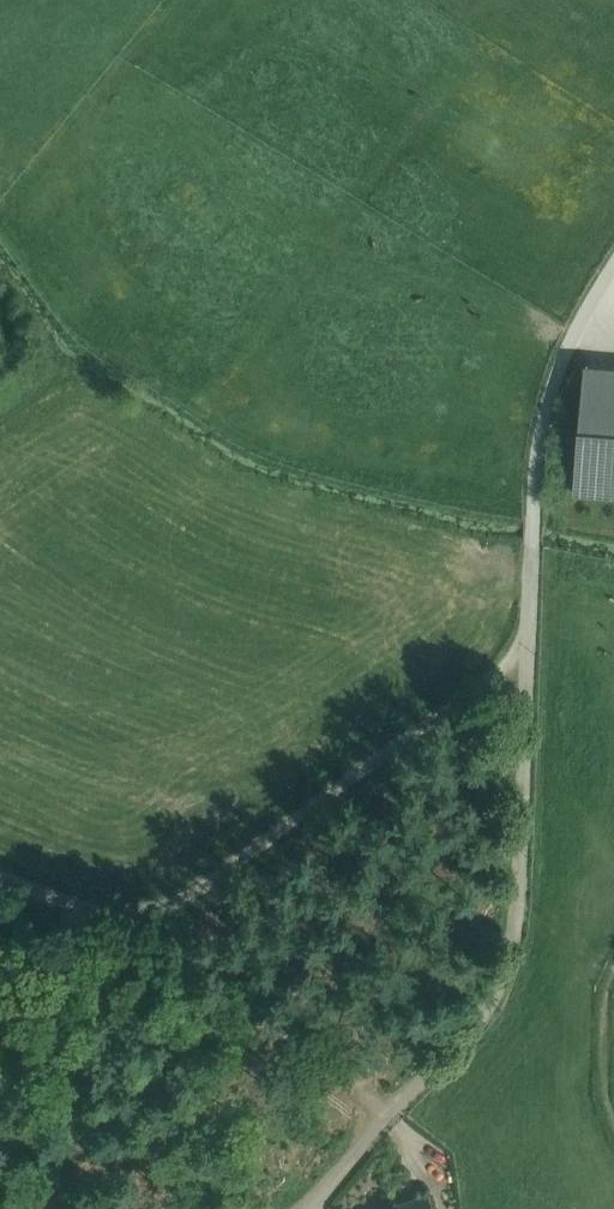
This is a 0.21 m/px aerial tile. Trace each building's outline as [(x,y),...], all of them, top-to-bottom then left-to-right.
[(581,430),(576,492),(613,496),(613,433),(581,430)] [(393,1207),(394,1208),(435,1208),(429,1193),(393,1207)]
